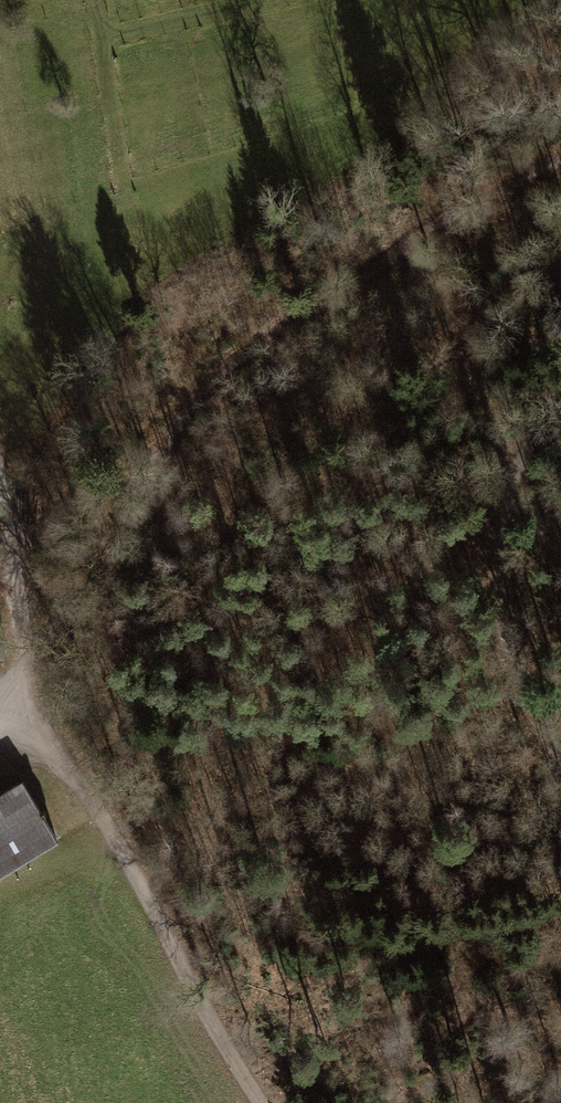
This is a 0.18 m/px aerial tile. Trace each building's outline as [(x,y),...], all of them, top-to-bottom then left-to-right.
[(55,836),(22,782),(0,795),(0,869),(55,836)]
